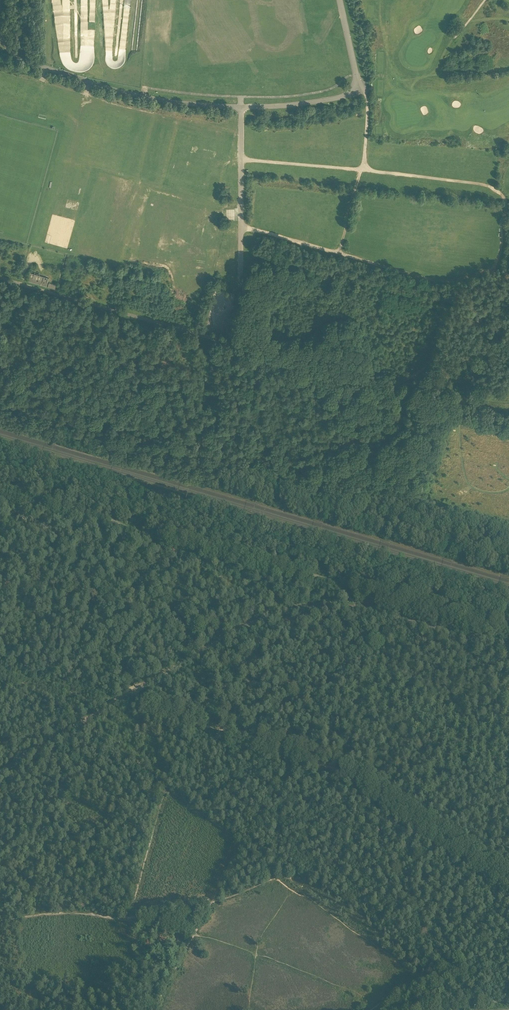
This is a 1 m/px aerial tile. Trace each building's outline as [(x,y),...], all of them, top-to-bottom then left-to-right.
[(28,281),(47,286),(49,278),(30,273),(28,281)]
